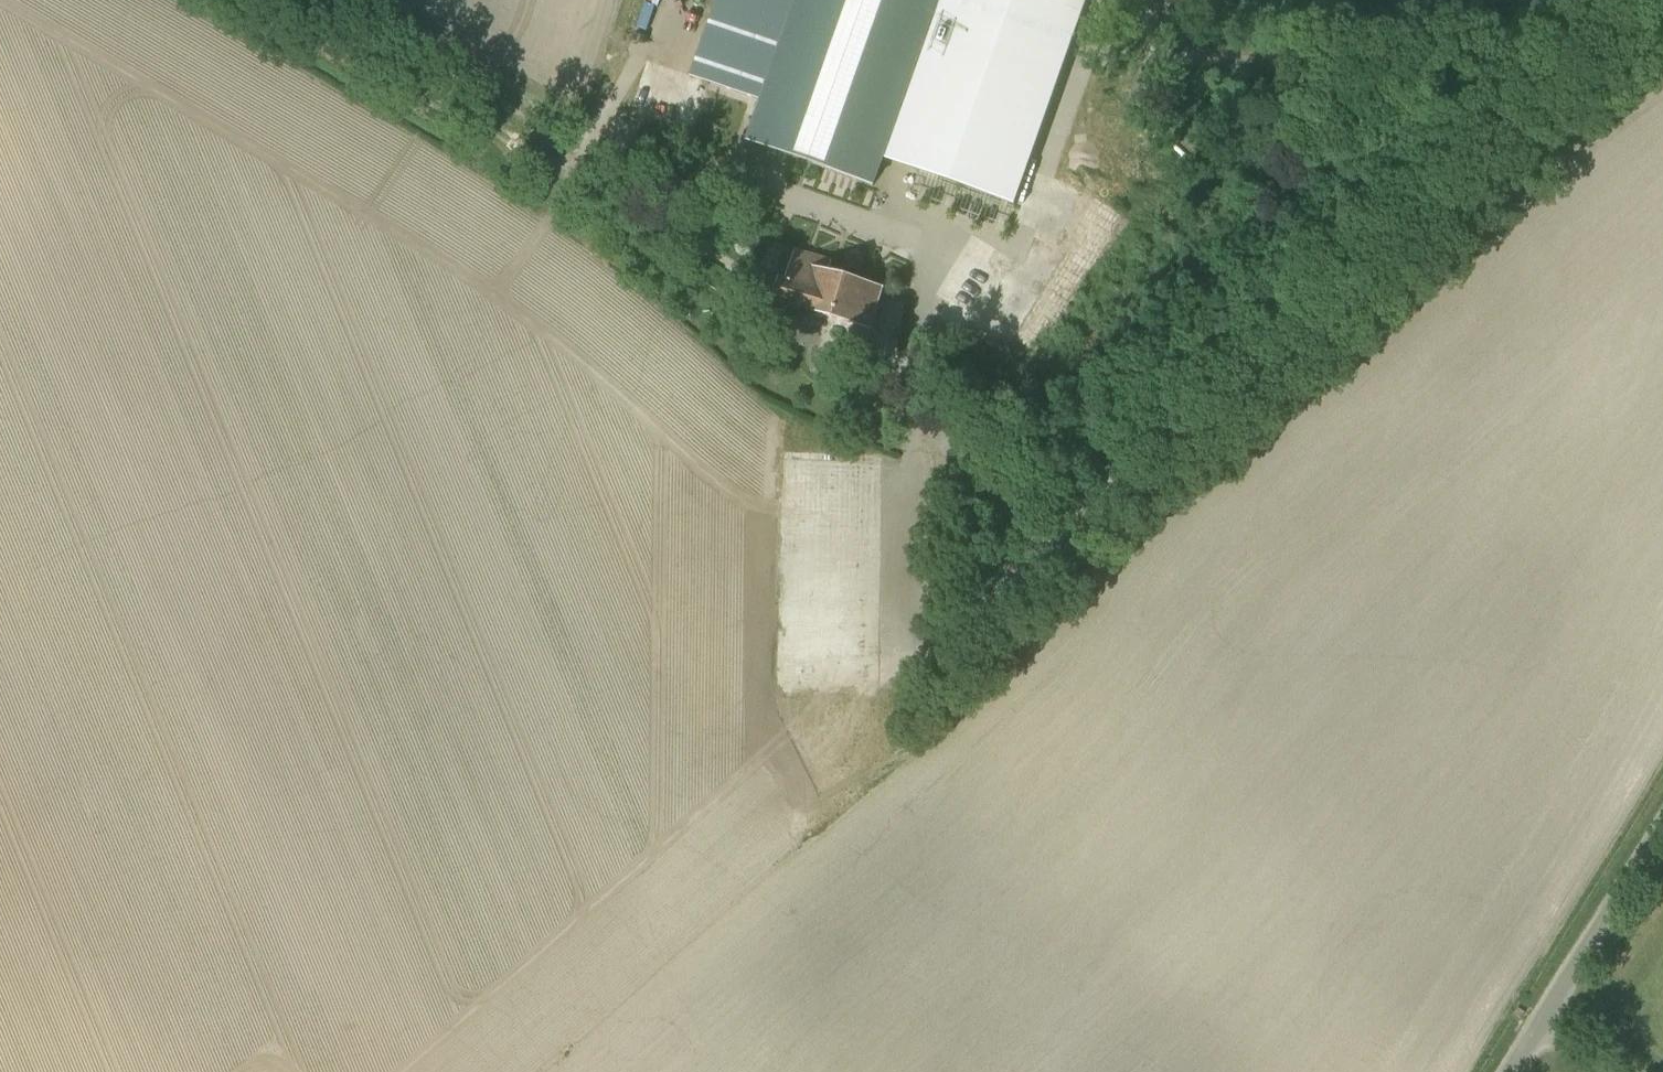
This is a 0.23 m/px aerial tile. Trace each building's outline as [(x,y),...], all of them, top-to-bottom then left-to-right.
[(753,144),(863,183),(872,158),(888,163),(939,21),(881,0),(804,0),(768,104),(767,104),(753,144)] [(1065,10),(1082,16),(1088,0),(1037,0),(1065,10)] [(1176,3),(1202,11),(1205,0),(1164,0),(1176,3)] [(944,22),(893,165),(1020,210),(1070,67),(944,22)] [(883,287),(829,272),(832,260),(797,250),(788,281),(781,279),(775,300),(778,301),(774,315),(811,325),(815,312),(872,328),(883,287)]
